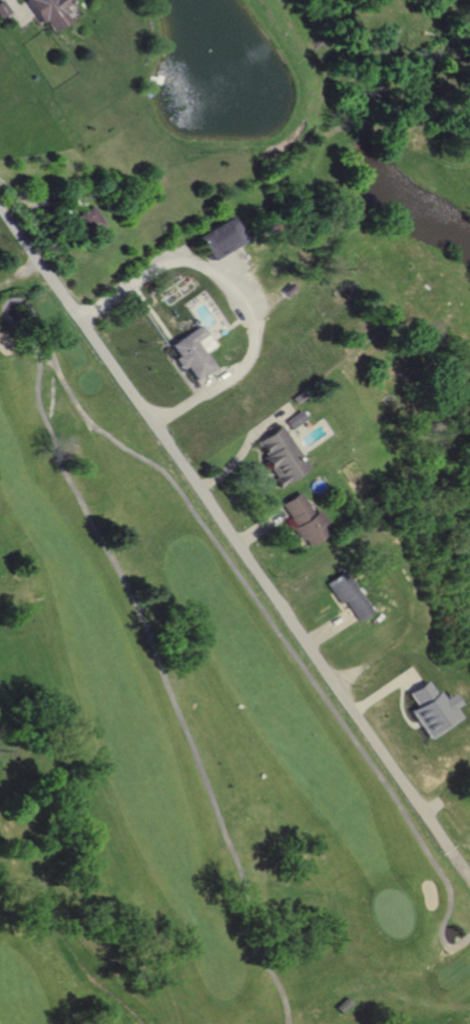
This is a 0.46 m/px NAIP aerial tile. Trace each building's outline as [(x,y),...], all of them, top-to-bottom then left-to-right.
[(11,10),(4,0),(0,0),(0,18),(11,10)] [(34,10),(27,0),(70,0),(72,3),(64,9),(70,18),(54,30),(45,17),(41,20),(34,10)] [(92,206),(103,225),(87,234),(76,215),(92,206)] [(197,235),(211,260),(223,253),(243,241),(228,216),(197,235)] [(196,325),(169,345),(174,353),(171,356),(179,367),(182,365),(194,382),(207,373),(215,367),(202,349),(210,344),(196,325)] [(280,419),(287,429),(303,417),(296,408),(288,414),(280,419)] [(276,427),(252,443),(261,457),(259,459),(275,482),(301,464),(276,427)] [(296,492),(279,504),(281,508),(292,523),(288,526),(297,539),(300,537),(306,545),(324,533),(319,526),(325,521),(315,507),(310,511),(296,492)] [(343,569),(324,583),(339,604),(344,600),(351,611),(356,619),(370,609),(343,569)] [(408,695),(418,688),(427,682),(436,695),(440,692),(446,700),(454,695),(461,705),(454,710),(460,719),(430,741),(418,723),(410,712),(417,707),(408,695)] [(346,997),(353,1004),(343,1015),(335,1008),(346,997)]
